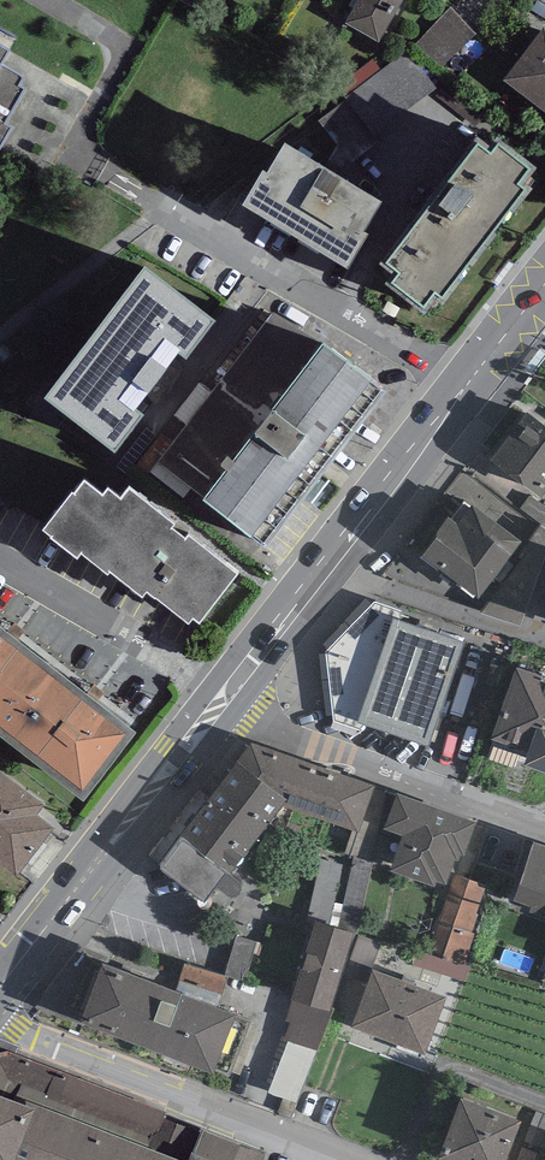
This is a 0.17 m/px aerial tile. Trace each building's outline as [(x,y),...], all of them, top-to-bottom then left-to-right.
[(345,24),(379,43),(403,0),(358,0),(345,24)] [(503,84),(544,116),(544,30),(503,84)] [(0,47),(0,153),(13,130),(5,125),(25,90),(19,86),(24,78),(3,66),(10,53),(0,47)] [(377,140),(433,95),(405,61),(349,106),(377,140)] [(492,165),(478,155),(387,274),(399,284),(390,295),(424,321),(437,304),(443,309),(525,201),(518,195),(529,180),(498,156),(492,165)] [(382,213),(285,156),(267,185),(263,182),(242,217),(348,280),(368,246),(363,244),(382,213)] [(214,300),(145,248),(46,377),(115,429),(142,394),(134,388),(122,379),(136,360),(148,370),(166,347),(154,338),(167,321),(179,330),(186,336),(214,300)] [(507,260),(492,279),(499,285),(514,265),(507,260)] [(373,357),(324,320),(201,477),(265,527),(385,373),(370,361),(373,357)] [(154,338),(166,347),(179,330),(167,321),(154,338)] [(532,361),(540,367),(544,360),(544,344),(532,361)] [(148,370),(136,360),(122,379),(134,388),(148,370)] [(492,450),(541,486),(544,481),(544,417),(526,403),(492,450)] [(103,473),(84,459),(74,472),(72,471),(42,508),(51,515),(50,516),(76,537),(81,531),(107,552),(109,549),(142,575),(147,569),(188,602),(192,597),(199,602),(238,552),(189,513),(186,517),(172,506),(175,502),(129,466),(120,477),(108,467),(103,473)] [(449,506),(421,541),(478,586),(521,531),(472,493),(457,513),(449,506)] [(401,603),(374,597),(326,645),(331,713),(358,725),(367,716),(430,738),(466,634),(401,612),(401,603)] [(0,605),(0,715),(83,779),(137,711),(0,605)] [(515,650),(490,723),(528,736),(524,749),(544,756),(544,661),(515,650)] [(252,735),(238,752),(288,789),(283,796),(359,823),(374,776),(252,735)] [(204,890),(215,875),(219,878),(222,880),(225,882),(230,884),(234,884),(240,881),(242,876),(243,871),(240,868),(233,862),(283,796),(288,789),(238,752),(182,826),(160,858),(204,890)] [(0,764),(0,855),(18,869),(55,821),(37,807),(45,797),(0,764)] [(475,812),(397,785),(385,819),(403,826),(391,861),(435,876),(437,871),(452,876),(454,872),(475,812)] [(534,833),(515,890),(544,900),(544,837),(534,833)] [(487,882),(454,872),(452,876),(429,950),(462,961),(487,882)] [(354,924),(315,911),(286,1015),(290,1017),(285,1037),(316,1047),(335,1004),(330,1001),(354,924)] [(240,942),(228,977),(246,984),(258,948),(240,942)] [(237,1001),(103,950),(80,1010),(214,1061),(237,1001)] [(447,991),(372,963),(351,1018),(426,1046),(447,991)] [(55,1065),(6,1045),(0,1047),(0,1157),(8,1159),(9,1159),(35,1094),(43,1097),(55,1065)] [(55,1065),(43,1097),(35,1094),(9,1159),(231,1159),(240,1138),(200,1122),(198,1128),(165,1115),(167,1109),(55,1065)] [(460,1085),(439,1144),(475,1159),(502,1159),(521,1106),(460,1085)]
